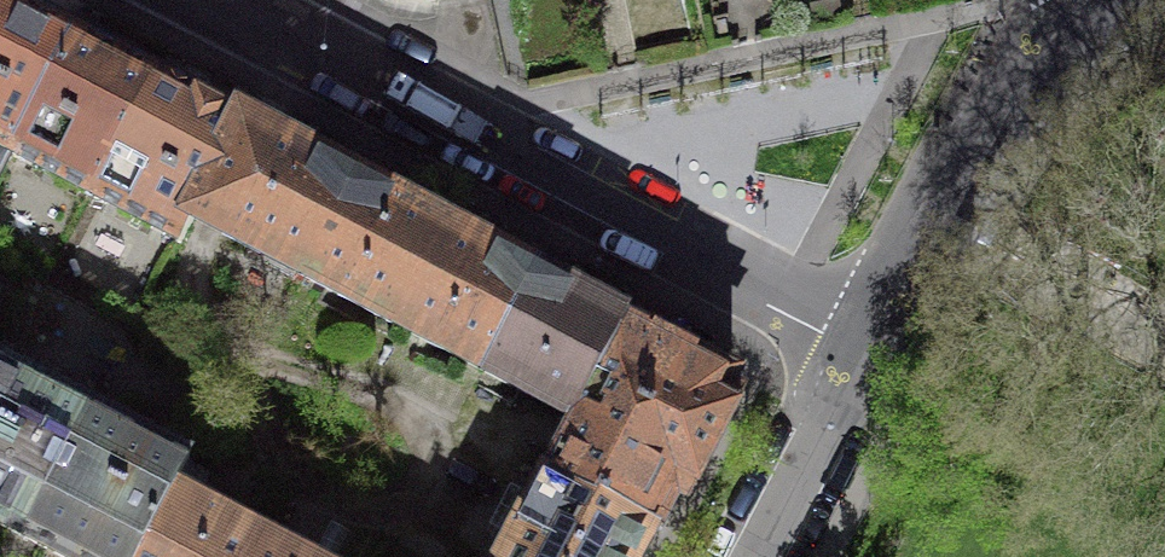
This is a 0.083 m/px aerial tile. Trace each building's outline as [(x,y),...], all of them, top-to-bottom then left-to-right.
[(10,0),(0,0),(0,172),(73,33),(32,12),(10,0)] [(73,33),(0,172),(0,180),(13,155),(94,196),(157,76),(155,75),(154,76),(117,56),(73,33)] [(157,76),(94,196),(178,240),(241,120),(201,98),(157,76)] [(206,225),(305,277),(357,180),(302,151),(256,128),(241,120),(178,240),(181,242),(194,219),(206,225)] [(395,324),(446,227),(404,205),(357,180),(305,277),(395,324)] [(484,371),(535,274),(494,252),(446,227),(395,324),(484,371)] [(581,298),(535,274),(484,371),(574,418),(624,321),(581,298)] [(549,473),(652,527),(674,485),(685,490),(732,398),(723,392),(731,377),(697,359),(702,350),(680,338),(656,325),(651,335),(624,321),(574,418),(576,420),(573,427),(581,440),(562,476),(551,471),(549,473)] [(22,537),(91,407),(0,359),(0,526),(22,537)] [(22,537),(60,556),(135,556),(187,457),(91,407),(22,537)] [(259,539),(173,494),(191,459),(187,457),(135,556),(249,556),(259,539)] [(652,527),(549,473),(506,556),(636,556),(652,527)] [(249,556),(294,556),(259,539),(249,556)]
